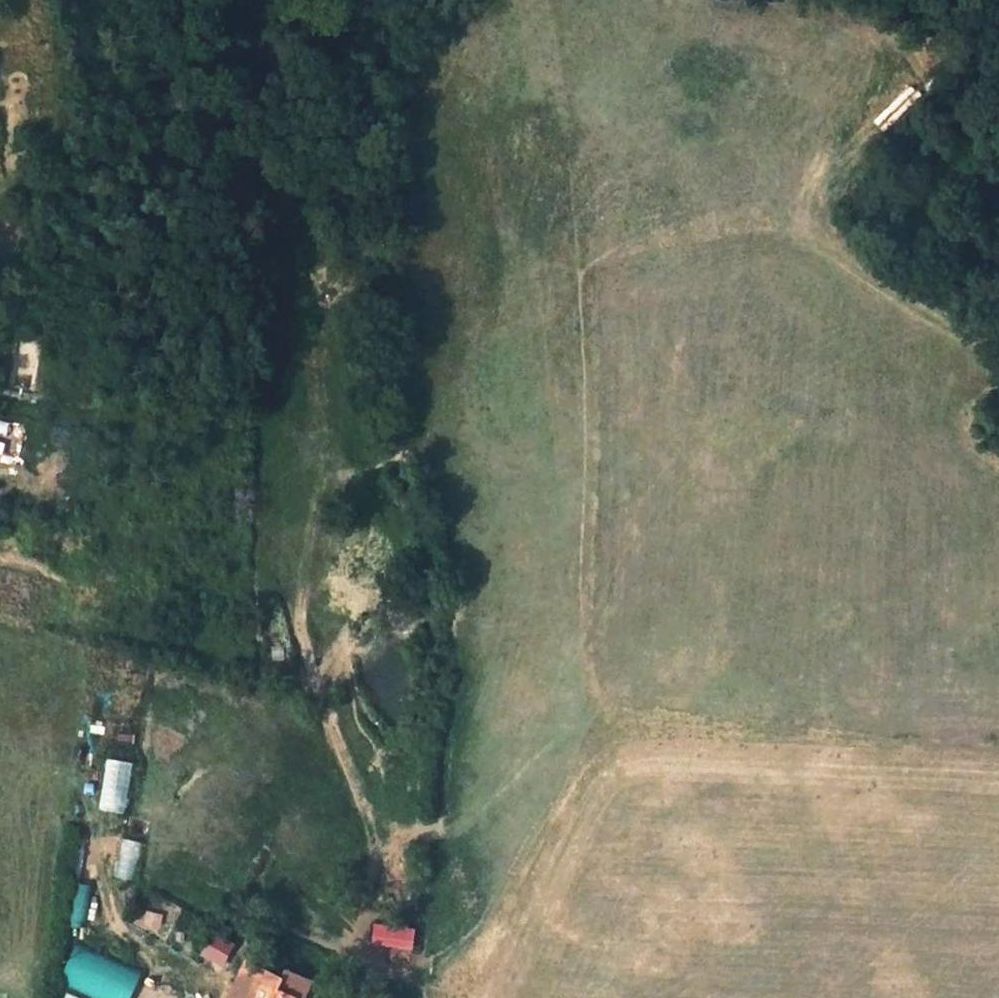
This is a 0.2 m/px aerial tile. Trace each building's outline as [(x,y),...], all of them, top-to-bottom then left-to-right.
[(137,857),(142,843),(125,837),(120,852),(137,857)] [(374,922),(372,943),(412,948),(415,927),(374,922)] [(223,992),(204,983),(199,991),(212,997),(219,997),(223,992)] [(290,989),(285,997),(306,997),(290,989)]
